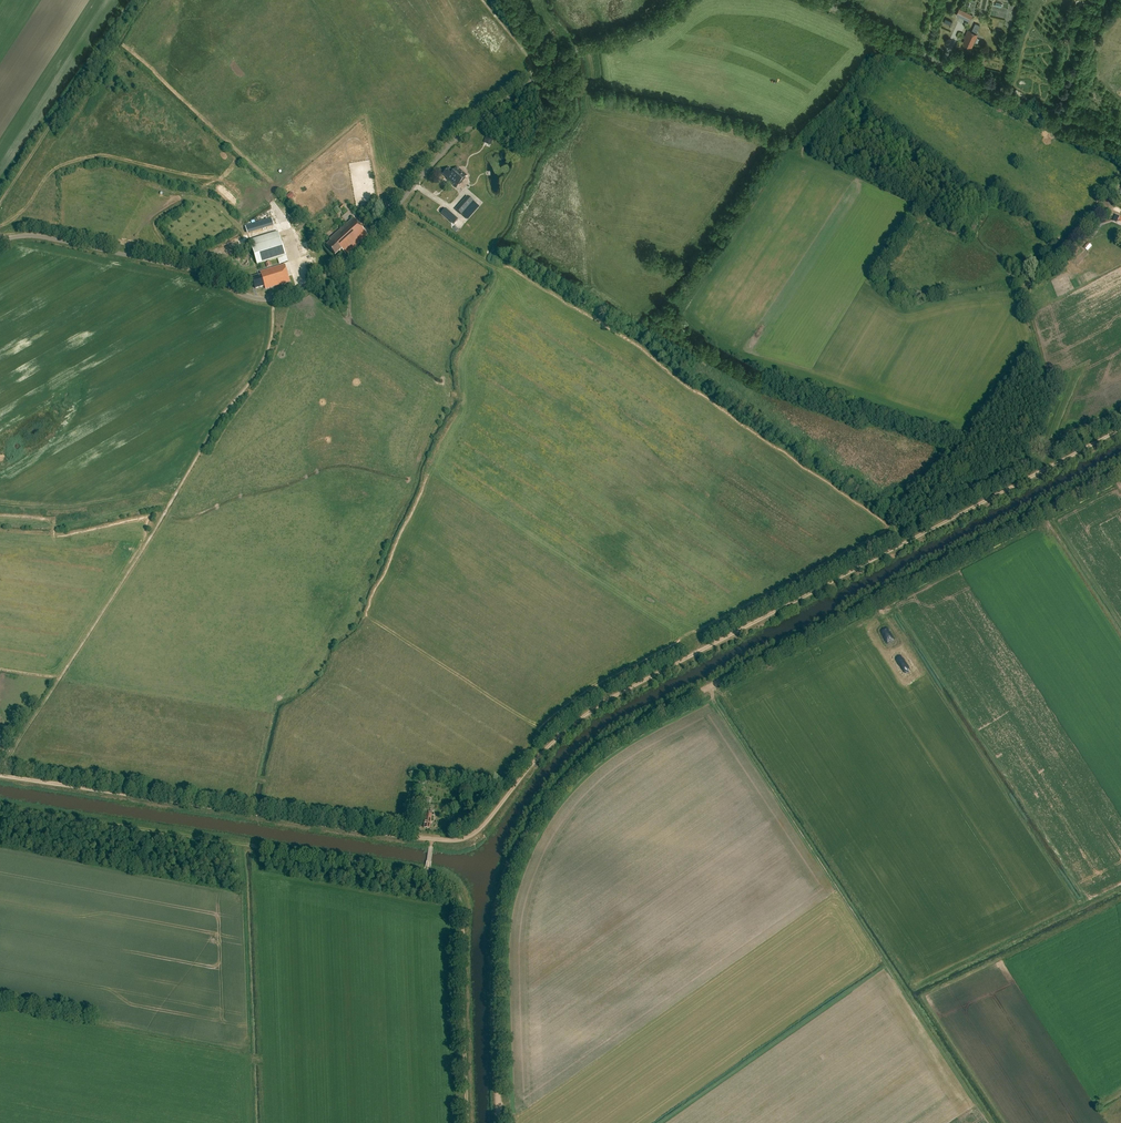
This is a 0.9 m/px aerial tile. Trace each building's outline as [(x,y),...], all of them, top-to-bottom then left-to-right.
[(1078,0),(1076,0),(1073,10),(1081,13),(1083,9),(1085,10),(1087,3),(1084,2),(1078,0)] [(960,17),(970,22),(973,15),(963,11),(960,17)] [(978,35),(968,30),(964,38),(965,39),(963,43),(972,47),(974,42),(975,43),(977,38),(976,37),(978,35)] [(453,172),(449,168),(443,174),(448,179),(447,179),(449,181),(453,185),(454,184),(458,186),(467,176),(457,168),(453,172)] [(473,202),(467,197),(456,210),(462,215),(473,202)] [(348,221),(352,216),(347,211),(343,216),(348,221)] [(458,220),(451,214),(446,218),(454,225),(458,220)] [(345,255),(367,235),(352,219),(330,239),(331,241),(326,245),(335,255),(341,250),(345,255)] [(285,256),(280,238),(251,247),(257,265),(278,258),(285,256)] [(267,295),(295,286),(287,262),(268,268),(268,270),(260,273),(261,275),(252,278),(255,289),(264,286),(267,295)] [(426,814),(424,828),(430,829),(432,815),(426,814)]
